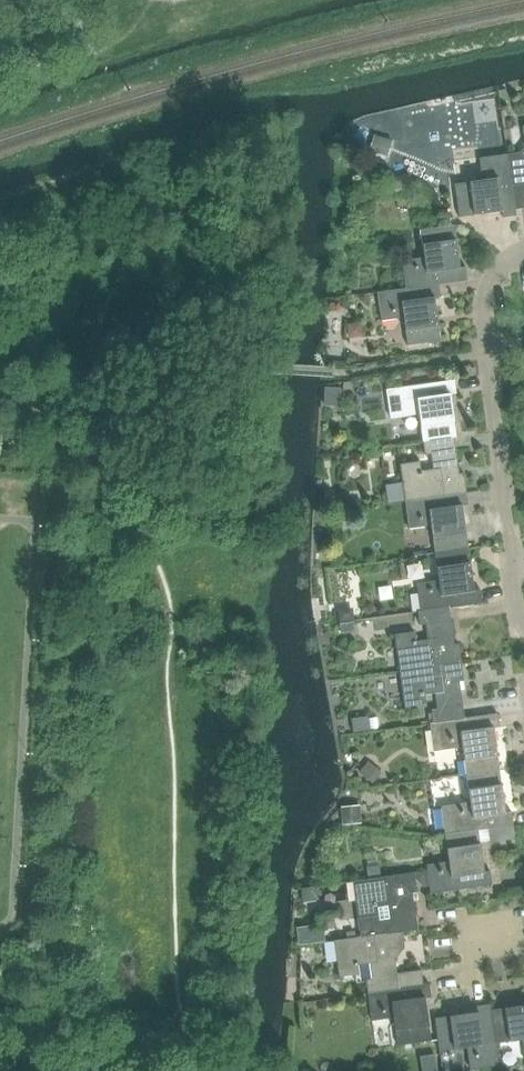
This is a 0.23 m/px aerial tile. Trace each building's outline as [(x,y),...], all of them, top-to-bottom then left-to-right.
[(508,102),(506,90),(498,91),(500,103),(508,102)] [(373,135),(368,152),(387,157),(392,141),(373,135)] [(508,155),(516,210),(523,209),(523,149),(520,153),(508,155)] [(516,210),(508,155),(479,159),(481,174),(486,173),(487,180),(455,185),(459,218),(502,212),(503,218),(517,216),(516,210)] [(403,262),(406,289),(407,290),(439,286),(467,282),(465,268),(460,268),(454,225),(420,230),(425,263),(418,263),(418,259),(403,262)] [(407,290),(406,289),(378,293),(382,322),(397,320),(396,315),(403,314),(408,347),(441,342),(435,299),(441,299),(439,286),(407,290)] [(393,389),(386,390),(390,419),(397,418),(412,416),(411,411),(419,410),(423,443),(455,438),(457,438),(451,395),(456,394),(455,381),(393,389)] [(329,400),(341,401),(342,387),(330,386),(329,400)] [(400,465),(405,497),(466,488),(464,474),(460,474),(455,438),(423,443),(425,455),(432,454),(434,470),(422,472),(420,462),(400,465)] [(431,521),(435,553),(469,549),(463,506),(469,506),(466,488),(405,497),(409,530),(424,527),(423,522),(431,521)] [(339,523),(349,523),(348,512),(338,513),(339,523)] [(417,584),(421,611),(421,612),(450,608),(482,604),(480,590),(474,591),(469,549),(435,553),(440,585),(432,586),(432,582),(417,584)] [(395,635),(400,671),(462,662),(459,644),(455,645),(450,608),(421,612),(421,611),(418,612),(420,625),(426,625),(429,640),(416,642),(415,632),(395,635)] [(336,612),(337,624),(350,622),(349,610),(336,612)] [(338,626),(340,636),(353,634),(352,624),(338,626)] [(432,710),(434,723),(465,718),(460,682),(464,682),(462,662),(400,671),(405,708),(425,705),(424,695),(436,693),(438,709),(432,710)] [(433,722),(429,723),(433,752),(440,751),(455,749),(455,744),(462,743),(466,775),(500,770),(494,728),(500,727),(498,714),(465,718),(434,723),(433,722)] [(355,735),(369,733),(367,718),(353,720),(355,735)] [(370,763),(360,774),(371,783),(381,772),(370,763)] [(448,806),(441,807),(445,834),(478,829),(479,831),(513,825),(511,812),(505,813),(500,770),(466,775),(471,807),(464,808),(463,803),(448,806)] [(341,807),(343,825),(361,823),(359,805),(341,807)] [(479,831),(478,829),(445,834),(450,867),(442,868),(442,863),(427,865),(428,871),(430,886),(431,894),(492,885),(490,872),(485,872),(479,831)] [(365,865),(367,876),(380,874),(379,863),(365,865)] [(423,887),(430,886),(428,871),(415,873),(416,880),(423,887)] [(415,873),(353,882),(358,919),(361,937),(361,939),(396,934),(418,930),(413,893),(418,892),(416,880),(415,873)] [(316,892),(316,886),(303,888),(305,898),(313,897),(316,892)] [(361,937),(335,941),(340,978),(360,975),(358,966),(371,964),(373,979),(366,980),(368,993),(423,985),(421,971),(398,974),(394,952),(399,951),(396,934),(361,939),(361,937)] [(429,984),(400,988),(368,993),(372,1022),(387,1019),(386,1015),(394,1014),(398,1046),(431,1042),(425,999),(431,998),(429,984)] [(496,1044),(492,1011),(491,1005),(477,1007),(478,1012),(435,1019),(440,1052),(472,1047),(473,1055),(468,1055),(471,1070),(500,1066),(496,1044)] [(492,1011),(496,1044),(523,1040),(523,1006),(492,1011)]
